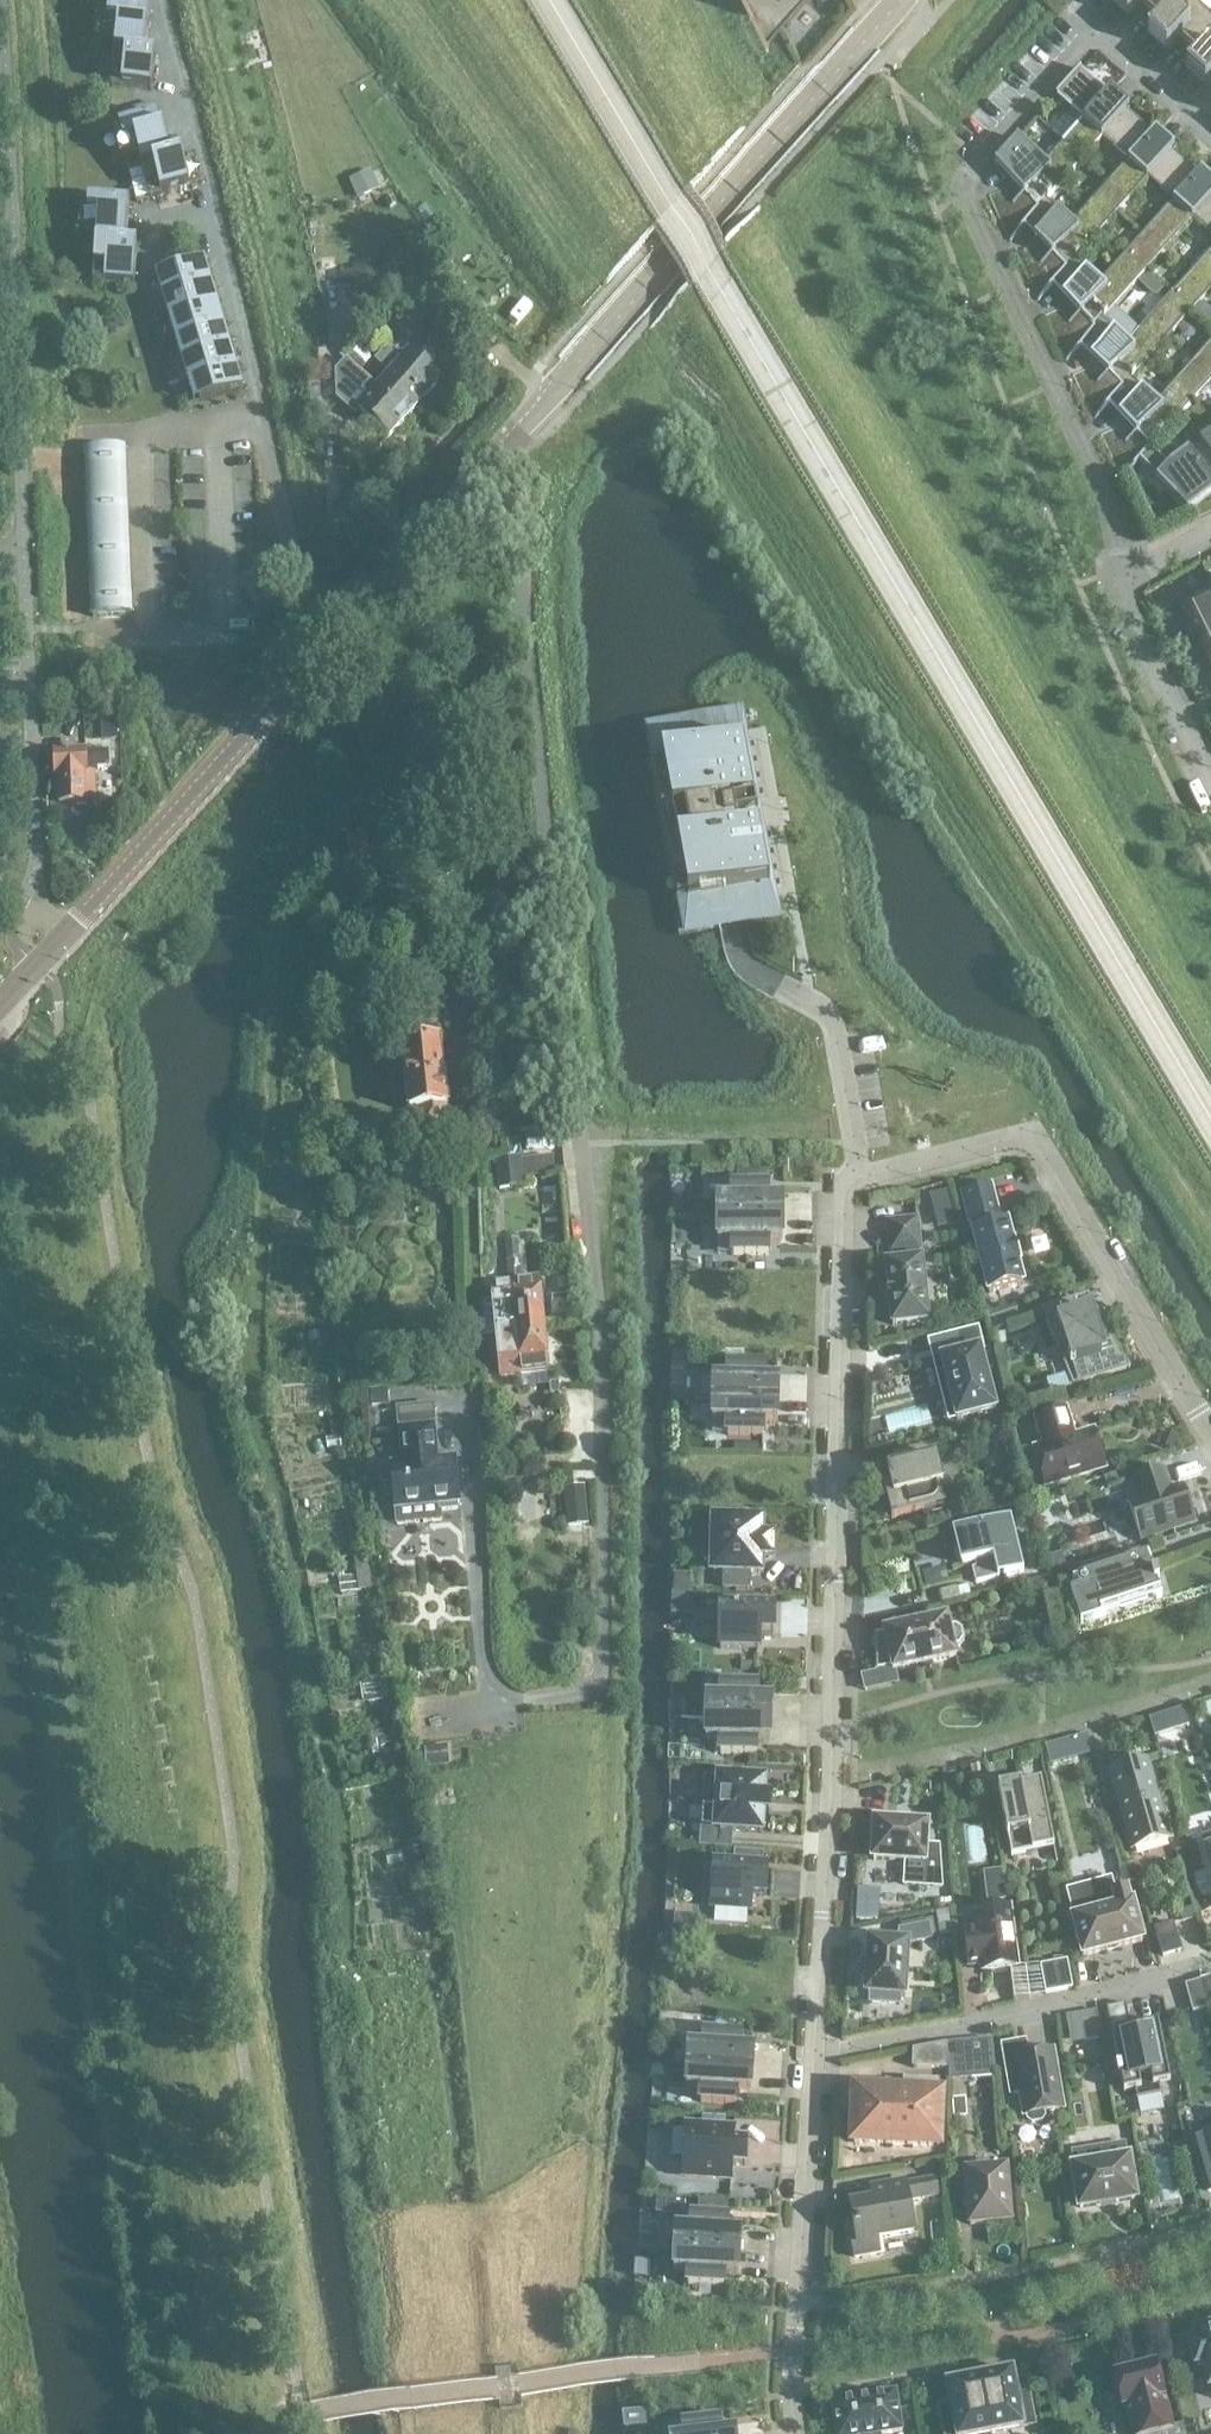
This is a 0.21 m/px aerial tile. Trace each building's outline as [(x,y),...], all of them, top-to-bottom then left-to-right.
[(105,40),(116,42),(114,56),(144,60),(150,16),(139,15),(141,0),(138,0),(110,0),(109,11),(105,40)] [(768,16),(782,0),(760,0),(768,16)] [(1128,15),(1129,16),(1142,1),(1162,19),(1163,20),(1180,0),(1111,0),(1128,15)] [(1149,34),(1167,50),(1168,51),(1181,36),(1201,54),(1202,54),(1210,44),(1210,16),(1193,0),(1180,0),(1163,20),(1162,19),(1149,34)] [(1210,10),(1210,0),(1199,0),(1210,10)] [(1187,69),(1188,69),(1206,85),(1207,86),(1210,81),(1210,44),(1202,54),(1201,54),(1187,69)] [(156,61),(144,60),(114,56),(111,85),(152,91),(156,61)] [(1127,111),(1080,69),(1036,119),(1082,161),(1102,138),(1127,111)] [(130,127),(119,130),(127,159),(138,156),(142,170),(171,161),(156,105),(126,113),(130,127)] [(1172,152),(1127,111),(1102,138),(1128,161),(1108,183),(1128,201),(1148,179),(1172,152)] [(1009,208),(1026,224),(1047,201),(1082,161),(1036,119),(995,165),(997,166),(999,164),(1028,190),(1009,208)] [(1172,152),(1148,179),(1173,202),(1143,235),(1163,253),(1193,220),(1210,199),(1210,186),(1199,176),(1172,152)] [(195,155),(171,161),(142,170),(149,198),(203,184),(195,155)] [(359,196),(381,186),(374,169),(352,178),(359,196)] [(1072,223),(1047,201),(1026,224),(1056,250),(1037,268),(1055,283),(1075,260),(1128,201),(1108,183),(1072,223)] [(1193,220),(1210,236),(1210,199),(1193,220)] [(89,203),(86,233),(97,234),(96,248),(126,250),(130,206),(89,203)] [(1101,283),(1075,260),(1055,283),(1084,310),(1065,328),(1082,343),(1103,320),(1163,253),(1143,235),(1101,283)] [(138,251),(126,250),(96,248),(93,285),(135,288),(138,251)] [(1171,295),(1191,313),(1210,291),(1210,250),(1171,295)] [(204,262),(149,278),(150,280),(162,276),(168,295),(155,299),(156,300),(211,284),(204,262)] [(211,284),(156,300),(156,301),(168,297),(174,316),(162,320),(162,321),(217,305),(211,284)] [(1129,342),(1103,320),(1082,343),(1112,369),(1094,387),(1111,403),(1131,380),(1191,313),(1171,295),(1129,342)] [(217,305),(162,321),(162,322),(175,319),(181,338),(168,342),(168,343),(224,326),(217,305)] [(224,326),(168,343),(169,344),(181,340),(187,359),(175,363),(175,364),(230,348),(224,326)] [(1138,462),(1151,448),(1151,449),(1210,382),(1210,342),(1157,402),(1131,380),(1111,403),(1141,429),(1123,446),(1138,462)] [(230,348),(175,364),(175,365),(176,365),(182,384),(181,384),(181,386),(236,369),(230,348)] [(409,353),(401,362),(386,348),(374,361),(389,375),(383,382),(414,410),(440,381),(409,353)] [(354,368),(339,355),(333,363),(330,366),(343,377),(345,375),(347,376),(334,390),(346,402),(347,401),(388,438),(414,410),(383,382),(377,388),(354,368)] [(236,369),(181,386),(182,387),(194,383),(200,402),(187,406),(188,407),(243,391),(236,369)] [(320,386),(310,386),(311,405),(320,405),(320,386)] [(1198,439),(1210,456),(1210,429),(1198,439)] [(1151,449),(1151,448),(1138,462),(1180,505),(1210,490),(1210,482),(1207,476),(1210,473),(1210,456),(1198,439),(1197,439),(1200,443),(1169,465),(1151,449)] [(125,451),(87,453),(94,617),(132,615),(125,451)] [(1195,639),(1210,631),(1210,588),(1178,605),(1195,639)] [(1195,639),(1210,672),(1210,631),(1195,639)] [(688,898),(694,931),(776,916),(739,713),(657,728),(662,759),(658,760),(663,786),(658,787),(664,817),(673,816),(678,843),(669,845),(674,875),(679,874),(684,899),(688,898)] [(85,802),(95,801),(94,774),(97,774),(97,769),(109,768),(108,751),(55,754),(56,776),(59,776),(60,804),(85,803),(85,802)] [(421,1131),(448,1128),(446,1107),(447,1107),(444,1079),(443,1080),(439,1047),(402,1051),(409,1112),(419,1111),(421,1131)] [(504,1148),(521,1149),(522,1128),(505,1128),(504,1148)] [(497,1159),(498,1187),(523,1186),(522,1173),(556,1174),(555,1155),(497,1159)] [(732,1199),(718,1199),(718,1220),(782,1220),(782,1199),(768,1199),(768,1184),(732,1184),(732,1199)] [(962,1194),(970,1222),(998,1215),(991,1187),(962,1194)] [(951,1188),(933,1191),(939,1226),(957,1223),(951,1188)] [(890,1304),(893,1325),(928,1322),(921,1260),(917,1261),(916,1250),(920,1249),(917,1219),(887,1222),(890,1253),(895,1252),(896,1263),(886,1264),(888,1285),(886,1286),(887,1290),(889,1290),(890,1299),(888,1299),(888,1304),(890,1304)] [(782,1220),(718,1220),(718,1241),(732,1241),(732,1256),(768,1256),(768,1241),(782,1241),(782,1220)] [(1007,1224),(973,1233),(988,1293),(1023,1284),(1018,1264),(1019,1263),(1018,1261),(1022,1260),(1018,1245),(1015,1246),(1014,1244),(1013,1244),(1007,1224)] [(492,1283),(497,1329),(542,1325),(538,1279),(521,1281),(519,1260),(508,1261),(510,1282),(492,1283)] [(1042,1310),(1073,1387),(1131,1369),(1096,1309),(1079,1314),(1075,1301),(1077,1300),(1077,1299),(1042,1310)] [(542,1325),(497,1329),(502,1376),(521,1374),(523,1389),(549,1386),(550,1395),(559,1394),(558,1383),(556,1383),(555,1370),(548,1371),(547,1371),(542,1325)] [(976,1328),(927,1340),(948,1421),(994,1410),(979,1350),(982,1350),(976,1328)] [(765,1365),(729,1365),(729,1379),(714,1379),(714,1399),(778,1401),(778,1380),(764,1380),(765,1365)] [(778,1401),(714,1399),(713,1420),(728,1421),(727,1435),(763,1436),(763,1422),(777,1422),(778,1401)] [(403,1465),(391,1466),(397,1524),(441,1520),(440,1511),(458,1509),(457,1500),(459,1500),(456,1467),(444,1468),(443,1461),(437,1462),(432,1406),(398,1410),(403,1465)] [(1066,1410),(1036,1419),(1044,1446),(1035,1449),(1046,1487),(1105,1469),(1094,1431),(1071,1438),(1068,1429),(1071,1428),(1066,1410)] [(940,1507),(945,1506),(941,1486),(942,1486),(935,1461),(942,1459),(938,1442),(892,1453),(896,1469),(887,1471),(890,1482),(883,1484),(891,1519),(922,1512),(923,1516),(941,1511),(940,1507)] [(1140,1538),(1193,1521),(1183,1488),(1170,1492),(1163,1471),(1134,1480),(1141,1502),(1130,1506),(1140,1538)] [(585,1486),(564,1488),(567,1528),(588,1526),(585,1486)] [(1011,1518),(960,1531),(968,1565),(975,1563),(976,1568),(972,1569),(975,1583),(1024,1571),(1011,1518)] [(762,1523),(714,1521),(713,1572),(724,1572),(723,1589),(749,1589),(750,1573),(760,1573),(761,1556),(770,1557),(771,1540),(762,1539),(762,1523)] [(1061,1553),(1049,1557),(1054,1573),(1067,1569),(1061,1553)] [(371,1556),(361,1557),(355,1557),(357,1568),(364,1568),(366,1585),(374,1585),(371,1561),(372,1561),(371,1556)] [(1073,1581),(1079,1580),(1078,1585),(1082,1588),(1071,1592),(1077,1611),(1076,1616),(1079,1621),(1083,1623),(1087,1624),(1091,1622),(1094,1620),(1104,1616),(1106,1614),(1101,1615),(1100,1611),(1160,1591),(1157,1583),(1158,1582),(1158,1581),(1159,1581),(1157,1574),(1156,1574),(1155,1574),(1154,1574),(1151,1565),(1124,1574),(1121,1564),(1074,1579),(1073,1581)] [(758,1608),(758,1603),(738,1602),(738,1608),(721,1607),(720,1649),(759,1650),(760,1635),(774,1636),(775,1609),(758,1608)] [(892,1670),(892,1672),(955,1658),(953,1646),(960,1645),(963,1640),(961,1630),(956,1627),(949,1629),(946,1617),(883,1631),(884,1633),(874,1635),(876,1673),(892,1670)] [(366,1701),(387,1697),(383,1679),(362,1683),(366,1701)] [(707,1698),(707,1719),(771,1720),(771,1699),(757,1699),(758,1685),(722,1684),(722,1685),(709,1684),(708,1698),(707,1698)] [(771,1720),(707,1719),(706,1740),(720,1740),(720,1754),(756,1755),(756,1741),(770,1741),(771,1720)] [(1050,1760),(1092,1755),(1089,1734),(1047,1740),(1050,1760)] [(431,1745),(430,1763),(450,1763),(450,1745),(431,1745)] [(1109,1772),(1132,1850),(1170,1839),(1147,1761),(1109,1772)] [(764,1799),(765,1781),(719,1778),(715,1828),(701,1827),(700,1847),(731,1849),(732,1831),(762,1833),(763,1815),(768,1815),(768,1816),(770,1816),(771,1799),(769,1799),(764,1799)] [(1041,1782),(998,1790),(1011,1856),(1053,1848),(1056,1863),(1057,1863),(1041,1782)] [(875,1821),(872,1860),(905,1862),(903,1885),(923,1886),(942,1887),(939,1846),(927,1846),(928,1824),(875,1821)] [(764,1853),(734,1851),(733,1866),(714,1865),(712,1907),(751,1910),(752,1895),(766,1896),(768,1869),(763,1868),(764,1853)] [(1003,1868),(985,1868),(986,1889),(1004,1889),(1003,1868)] [(1073,1919),(1083,1957),(1143,1941),(1132,1903),(1130,1904),(1126,1890),(1124,1891),(1124,1892),(1116,1894),(1116,1893),(1115,1894),(1111,1879),(1067,1890),(1075,1919),(1073,1919)] [(977,1931),(965,1933),(970,1968),(982,1966),(982,1972),(1018,1967),(1010,1909),(975,1913),(977,1931)] [(869,1941),(866,1994),(871,1994),(870,2003),(900,2005),(900,1996),(905,1996),(908,1944),(952,1937),(943,1913),(899,1930),(899,1942),(869,1941)] [(1155,1929),(1163,1957),(1181,1951),(1173,1924),(1155,1929)] [(1067,1961),(1040,1966),(1046,1994),(1073,1989),(1067,1961)] [(1201,1979),(1202,1980),(1210,2007),(1210,1976),(1201,1979)] [(1193,2012),(1210,2007),(1202,1980),(1185,1985),(1193,2012)] [(1126,2005),(1107,2008),(1124,2092),(1134,2090),(1136,2099),(1161,2094),(1158,2080),(1169,2078),(1158,2023),(1131,2028),(1126,2005)] [(1081,2014),(1086,2040),(1101,2037),(1096,2011),(1081,2014)] [(690,2045),(689,2066),(753,2070),(754,2049),(740,2048),(741,2034),(705,2032),(704,2046),(690,2045)] [(993,2070),(991,2040),(962,2042),(964,2073),(993,2070)] [(1025,2041),(1002,2045),(1011,2095),(1021,2093),(1024,2115),(1026,2115),(1027,2120),(1032,2124),(1042,2123),(1046,2117),(1045,2111),(1063,2108),(1053,2050),(1028,2055),(1025,2041)] [(946,2044),(913,2050),(912,2067),(947,2069),(946,2044)] [(753,2070),(689,2066),(687,2087),(702,2088),(701,2102),(736,2104),(737,2090),(751,2091),(753,2070)] [(854,2142),(939,2146),(941,2094),(939,2094),(939,2081),(905,2080),(904,2093),(856,2091),(854,2142)] [(746,2166),(747,2143),(733,2142),(734,2128),(687,2125),(686,2130),(672,2129),(670,2157),(684,2158),(683,2177),(731,2180),(732,2165),(746,2166)] [(1210,2135),(1194,2140),(1208,2191),(1210,2191),(1210,2135)] [(1170,2152),(1155,2154),(1161,2199),(1176,2197),(1170,2152)] [(1128,2159),(1074,2168),(1080,2207),(1135,2198),(1128,2159)] [(970,2225),(1010,2222),(1006,2169),(966,2172),(967,2190),(961,2191),(962,2205),(969,2205),(970,2225)] [(934,2176),(904,2181),(871,2187),(874,2201),(851,2205),(857,2237),(851,2238),(854,2257),(879,2253),(876,2239),(913,2232),(908,2202),(938,2197),(934,2176)] [(677,2228),(676,2249),(740,2253),(741,2232),(727,2231),(728,2217),(692,2215),(692,2229),(677,2228)] [(740,2253),(676,2249),(675,2270),(689,2271),(688,2285),(724,2287),(725,2273),(739,2274),(740,2253)] [(1195,2333),(1198,2344),(1192,2346),(1191,2344),(1190,2344),(1196,2366),(1203,2364),(1210,2388),(1210,2389),(1210,2328),(1195,2333)] [(1182,2335),(1169,2336),(1170,2357),(1183,2357),(1182,2335)] [(1115,2376),(1123,2408),(1127,2407),(1134,2433),(1157,2433),(1172,2430),(1156,2365),(1115,2376)] [(980,2378),(991,2433),(992,2433),(1035,2426),(1029,2393),(1017,2395),(1013,2372),(1007,2373),(1001,2369),(989,2371),(986,2377),(980,2378)] [(980,2378),(974,2379),(968,2375),(957,2377),(953,2383),(947,2384),(952,2408),(940,2410),(944,2433),(991,2433),(980,2378)] [(837,2433),(885,2433),(902,2431),(896,2392),(832,2402),(837,2433)] [(671,2425),(672,2433),(735,2433),(735,2431),(721,2432),(719,2418),(671,2425)] [(1183,2424),(1186,2433),(1201,2433),(1197,2420),(1183,2424)]
